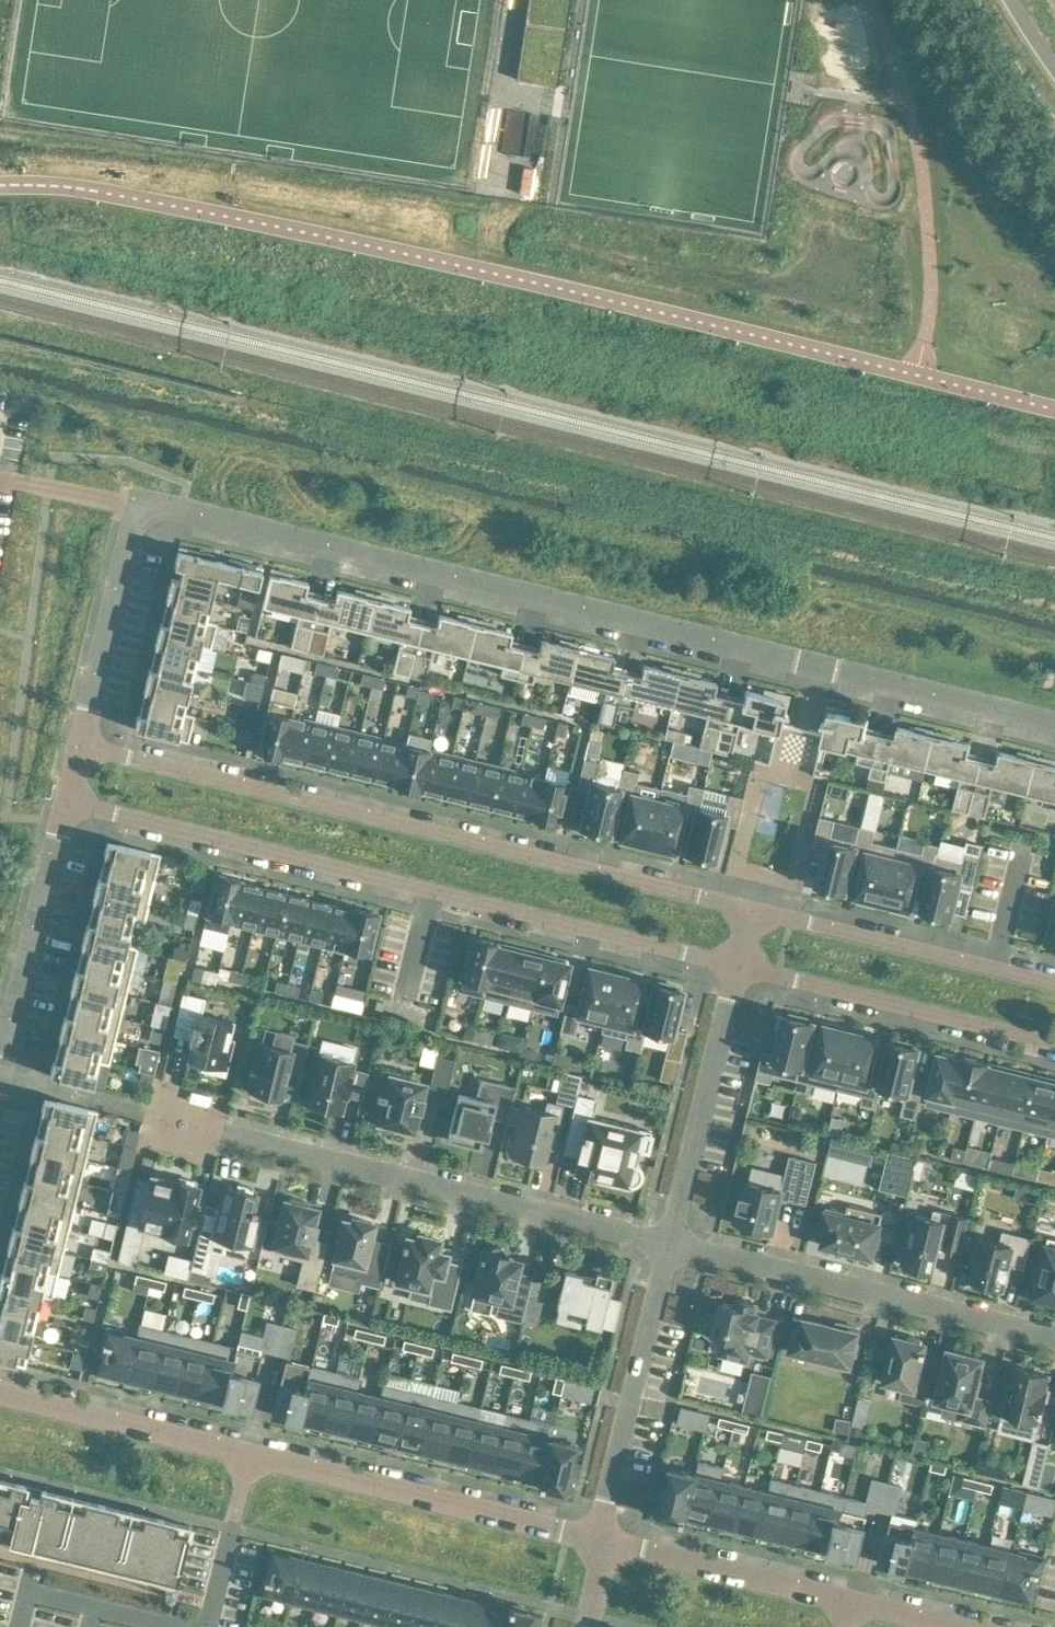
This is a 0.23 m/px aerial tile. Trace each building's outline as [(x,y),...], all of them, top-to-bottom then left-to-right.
[(174,566),(182,568),(216,577),(220,561),(213,559),(214,555),(179,546),(174,566)] [(228,563),(220,561),(216,577),(218,577),(258,587),(263,567),(229,559),(228,563)] [(172,577),(169,588),(212,599),(218,577),(216,577),(182,568),(180,578),(179,579),(172,577)] [(291,647),(307,651),(320,598),(307,595),(307,594),(305,594),(308,582),(290,578),(291,573),(272,569),(263,605),(299,614),(291,647)] [(168,600),(165,612),(207,622),(207,621),(212,599),(169,588),(166,599),(168,600)] [(333,601),(320,598),(307,651),(323,655),(331,622),(366,631),(375,594),(357,590),(356,594),(338,589),(335,601),(333,600),(333,601)] [(242,591),(238,604),(253,608),(256,595),(242,591)] [(393,672),(409,676),(422,623),(409,620),(409,619),(408,619),(410,607),(392,603),(393,599),(375,594),(366,631),(401,639),(393,672)] [(160,623),(158,634),(201,645),(201,646),(211,648),(217,624),(217,623),(207,621),(207,622),(165,612),(162,623),(160,623)] [(240,614),(236,628),(248,631),(251,617),(240,614)] [(435,626),(422,623),(409,676),(421,679),(425,680),(433,647),(468,656),(477,619),(459,615),(458,619),(440,614),(437,626),(435,625),(435,626)] [(477,619),(468,656),(503,664),(500,675),(517,679),(524,648),(511,645),(511,644),(510,644),(512,632),(494,628),(495,623),(477,619)] [(157,646),(154,658),(195,668),(201,646),(201,645),(158,634),(155,645),(157,646)] [(537,651),(524,648),(517,679),(533,683),(535,672),(570,681),(579,644),(561,640),(560,644),(542,639),(539,651),(537,650),(537,651)] [(579,644),(570,681),(579,683),(577,691),(579,698),(602,703),(597,722),(613,726),(619,704),(626,673),(613,670),(613,669),(612,669),(615,657),(596,653),(597,649),(579,644)] [(258,648),(255,658),(270,661),(272,651),(258,648)] [(303,672),(306,659),(282,653),(281,654),(278,666),(303,672)] [(149,669),(146,680),(190,691),(195,668),(154,658),(151,669),(149,669)] [(314,672),(326,675),(328,664),(317,661),(314,672)] [(328,664),(326,675),(337,678),(339,667),(328,664)] [(626,673),(619,704),(635,708),(637,697),(672,706),(681,669),(663,665),(662,669),(644,664),(641,676),(639,675),(639,676),(626,673)] [(699,674),(681,669),(672,706),(707,715),(699,747),(715,751),(728,698),(715,695),(715,694),(714,694),(717,682),(698,678),(699,674)] [(253,671),(250,682),(264,685),(266,675),(253,671)] [(371,686),(374,675),(363,673),(360,683),(371,686)] [(383,689),(385,678),(374,675),(371,686),(383,689)] [(145,692),(142,704),(184,714),(184,713),(190,691),(146,680),(144,691),(145,692)] [(243,696),(260,700),(264,685),(250,682),(246,681),(243,696)] [(420,687),(419,687),(409,684),(406,695),(417,698),(420,687)] [(728,698),(715,751),(731,755),(739,723),(777,732),(780,721),(782,713),(786,714),(786,711),(785,711),(789,696),(765,690),(764,694),(746,690),(743,701),(741,701),(728,698)] [(452,706),(463,709),(466,698),(455,695),(452,706)] [(270,700),(257,753),(280,759),(290,716),(292,717),(294,706),(270,700)] [(486,715),(489,704),(478,701),(475,712),(486,715)] [(238,703),(235,717),(255,722),(258,708),(238,703)] [(188,741),(195,715),(184,713),(184,714),(142,704),(139,715),(138,715),(135,728),(188,741)] [(497,717),(500,707),(489,704),(486,715),(497,717)] [(857,762),(872,766),(873,766),(881,736),(868,733),(868,731),(866,731),(869,720),(851,715),(852,711),(828,705),(825,720),(823,720),(822,723),(826,724),(824,732),(822,743),(859,752),(857,762)] [(535,715),(523,712),(521,723),(532,726),(535,715)] [(543,729),(546,718),(535,715),(532,726),(543,729)] [(290,716),(280,759),(281,759),(282,755),(304,761),(313,722),(292,717),(290,716)] [(564,736),(567,723),(558,721),(555,734),(564,736)] [(304,761),(327,766),(337,727),(313,722),(304,761)] [(327,766),(350,772),(360,733),(337,727),(327,766)] [(894,739),(881,736),(873,766),(872,766),(869,777),(887,781),(892,760),(927,768),(936,732),(918,727),(917,731),(898,727),(896,738),(894,738),(894,739)] [(238,743),(249,746),(252,731),(241,728),(238,743)] [(936,732),(927,768),(961,777),(953,809),(970,813),(983,761),(970,758),(970,757),(968,756),(971,745),(953,740),(954,736),(936,732)] [(360,733),(350,772),(373,778),(383,739),(360,733)] [(395,787),(396,787),(406,744),(383,739),(373,778),(396,783),(395,787)] [(396,787),(419,792),(429,750),(406,744),(396,787)] [(420,789),(443,795),(452,756),(429,750),(419,792),(420,789)] [(994,785),(1029,793),(1038,757),(1020,752),(1019,756),(1000,752),(998,763),(996,763),(996,764),(983,761),(970,813),(986,817),(994,785)] [(443,795),(466,800),(475,761),(452,756),(443,795)] [(1038,757),(1029,793),(1054,800),(1054,765),(1054,764),(1054,761),(1038,757)] [(599,762),(584,759),(577,788),(590,791),(581,828),(585,829),(584,833),(604,838),(605,834),(608,835),(617,798),(619,789),(618,789),(621,778),(597,772),(599,762)] [(466,800),(489,806),(498,767),(475,761),(466,800)] [(498,767),(489,806),(512,812),(521,773),(498,767)] [(619,789),(617,798),(630,801),(620,842),(640,846),(641,843),(648,845),(658,801),(633,795),(639,772),(623,768),(621,778),(618,789),(619,789)] [(533,820),(534,821),(544,778),(521,773),(512,812),(534,817),(533,820)] [(567,784),(544,778),(534,821),(557,826),(568,784),(567,784)] [(683,807),(658,801),(648,845),(654,846),(653,849),(673,854),(683,814),(696,817),(698,808),(699,809),(703,795),(704,788),(703,788),(689,784),(683,807)] [(723,824),(736,827),(744,797),(729,794),(727,801),(724,815),(699,809),(698,808),(696,817),(687,854),(690,855),(689,858),(709,863),(710,860),(714,861),(723,824)] [(836,820),(820,817),(813,846),(827,849),(818,886),(822,887),(821,890),(841,895),(841,892),(845,893),(854,856),(853,856),(861,827),(860,826),(856,842),(832,836),(836,820)] [(878,901),(884,902),(898,848),(873,842),(875,830),(868,828),(861,827),(853,856),(854,856),(861,857),(867,859),(857,899),(877,904),(878,901)] [(105,855),(103,866),(154,879),(161,854),(107,841),(104,854),(105,855)] [(926,873),(932,875),(933,875),(940,846),(933,844),(925,842),(923,854),(898,848),(884,902),(891,904),(890,907),(910,912),(920,872),(926,873)] [(941,846),(940,846),(933,875),(932,875),(923,912),(927,913),(926,916),(946,921),(947,918),(950,919),(953,909),(959,882),(973,885),(980,856),(965,852),(963,861),(939,855),(941,846)] [(98,878),(95,889),(149,902),(154,879),(103,866),(100,878),(98,878)] [(203,890),(207,876),(196,873),(192,888),(203,890)] [(240,879),(217,873),(203,926),(228,932),(231,922),(229,921),(240,879)] [(253,927),(262,888),(240,883),(241,880),(240,879),(229,921),(231,922),(253,927)] [(285,894),(262,888),(253,927),(276,933),(285,894)] [(94,900),(91,912),(133,923),(143,925),(149,902),(95,889),(93,900),(94,900)] [(276,933),(299,939),(309,900),(285,894),(276,933)] [(187,911),(198,913),(201,898),(191,896),(187,911)] [(332,905),(309,900),(299,939),(322,944),(332,905)] [(322,944),(345,950),(356,908),(355,907),(354,911),(332,905),(322,944)] [(1046,946),(1054,948),(1054,907),(1046,946)] [(379,913),(356,908),(345,950),(369,956),(379,913)] [(183,926),(194,928),(198,913),(187,911),(183,926)] [(87,924),(84,935),(127,946),(133,923),(91,912),(88,924),(87,924)] [(83,946),(80,958),(132,971),(138,948),(127,946),(84,935),(81,946),(83,946)] [(458,990),(484,996),(496,946),(497,942),(471,936),(458,990)] [(496,946),(484,996),(507,1002),(521,948),(506,944),(503,947),(496,946)] [(175,947),(172,957),(185,960),(187,950),(175,947)] [(507,1002),(531,1008),(544,957),(537,956),(536,952),(521,948),(507,1002)] [(166,969),(179,972),(180,968),(184,969),(186,960),(185,960),(172,957),(169,956),(166,969)] [(551,959),(544,957),(531,1008),(557,1014),(569,963),(568,963),(567,959),(554,956),(551,959)] [(126,994),(132,971),(80,958),(77,970),(76,970),(73,981),(126,994)] [(601,1032),(602,1032),(616,975),(609,973),(610,970),(590,965),(580,1005),(567,1002),(560,1031),(575,1035),(577,1024),(580,1014),(604,1020),(601,1032)] [(191,979),(200,981),(203,968),(195,966),(191,979)] [(239,982),(241,972),(231,969),(228,980),(239,982)] [(239,982),(251,985),(253,975),(241,972),(239,982)] [(624,1047),(638,1051),(646,1021),(633,1018),(643,978),(623,973),(622,976),(616,975),(602,1032),(627,1038),(624,1047)] [(161,990),(173,994),(176,982),(164,979),(161,990)] [(285,994),(288,983),(277,980),(274,991),(285,994)] [(72,992),(69,1004),(121,1017),(126,994),(73,981),(70,992),(72,992)] [(655,984),(646,1021),(638,1051),(640,1051),(645,1030),(670,1036),(664,1057),(680,1061),(687,1031),(673,1028),(682,991),(678,990),(679,987),(659,982),(659,985),(655,984)] [(285,994),(297,997),(299,986),(288,983),(285,994)] [(311,989),(308,1000),(320,1002),(322,992),(311,989)] [(183,992),(175,1023),(192,1027),(189,1042),(193,1043),(189,1060),(205,1064),(204,1068),(224,1073),(229,1051),(225,1050),(232,1021),(202,1014),(205,998),(183,992)] [(334,994),(331,1005),(361,1012),(364,1002),(334,994)] [(115,1040),(121,1017),(69,1004),(66,1016),(64,1016),(62,1027),(63,1027),(115,1040)] [(165,1028),(168,1016),(155,1013),(152,1024),(153,1025),(165,1028)] [(810,1019),(791,1014),(790,1017),(786,1016),(777,1053),(763,1050),(756,1079),(771,1083),(773,1074),(798,1080),(796,1089),(797,1089),(804,1060),(813,1023),(810,1022),(810,1019)] [(813,1084),(838,1090),(852,1033),(846,1031),(847,1028),(827,1023),(817,1063),(804,1060),(797,1089),(811,1093),(813,1084)] [(466,1024),(463,1037),(472,1039),(475,1026),(466,1024)] [(153,1025),(149,1041),(161,1044),(165,1028),(153,1025)] [(61,1038),(58,1050),(110,1063),(115,1040),(63,1027),(62,1027),(59,1038),(61,1038)] [(472,1039),(472,1040),(490,1044),(493,1034),(475,1030),(472,1039)] [(859,1034),(852,1033),(838,1090),(863,1096),(861,1105),(875,1109),(882,1079),(870,1076),(880,1036),(860,1031),(859,1034)] [(508,1038),(506,1048),(521,1051),(522,1046),(523,1041),(508,1038)] [(901,1115),(916,1119),(923,1089),(910,1086),(919,1049),(915,1048),(916,1045),(896,1040),(895,1043),(891,1042),(882,1079),(875,1109),(877,1109),(881,1093),(905,1099),(901,1115)] [(257,1059),(252,1058),(247,1080),(251,1081),(249,1090),(266,1094),(264,1099),(280,1102),(288,1070),(301,1073),(308,1045),(294,1041),(291,1051),(261,1044),(257,1059)] [(521,1051),(519,1059),(538,1064),(541,1051),(522,1046),(521,1051)] [(139,1070),(143,1071),(153,1074),(154,1074),(159,1051),(145,1047),(139,1070)] [(109,1064),(110,1063),(58,1050),(55,1062),(53,1062),(50,1075),(93,1086),(99,1061),(109,1064)] [(926,1105),(951,1111),(963,1060),(957,1058),(956,1055),(943,1051),(940,1054),(939,1054),(926,1105)] [(305,1104),(341,1113),(346,1096),(348,1096),(351,1084),(364,1088),(364,1087),(365,1087),(368,1073),(352,1069),(354,1062),(318,1053),(305,1104)] [(447,1091),(455,1059),(437,1055),(429,1086),(447,1091)] [(964,1056),(963,1060),(951,1111),(975,1117),(989,1063),(964,1056)] [(975,1117),(1000,1123),(1013,1069),(998,1065),(995,1068),(989,1066),(990,1063),(989,1063),(975,1117)] [(425,1083),(409,1080),(410,1075),(383,1068),(378,1091),(377,1091),(376,1097),(384,1099),(378,1122),(396,1126),(395,1131),(412,1135),(418,1109),(421,1110),(424,1098),(421,1097),(425,1083)] [(1000,1123),(1024,1129),(1037,1078),(1029,1076),(1028,1072),(1013,1069),(1000,1123)] [(143,1071),(139,1086),(150,1089),(153,1074),(143,1071)] [(557,1100),(574,1104),(577,1094),(579,1095),(583,1076),(565,1071),(557,1100)] [(1024,1129),(1048,1135),(1054,1108),(1054,1079),(1046,1077),(1044,1080),(1037,1078),(1024,1129)] [(498,1082),(498,1083),(481,1078),(478,1091),(477,1091),(474,1105),(456,1100),(455,1106),(448,1135),(447,1139),(464,1143),(463,1143),(479,1147),(482,1136),(488,1138),(492,1118),(507,1122),(516,1087),(498,1082)] [(618,1181),(629,1184),(632,1184),(634,1183),(635,1182),(637,1181),(638,1180),(639,1179),(640,1177),(641,1175),(641,1173),(641,1172),(641,1170),(640,1170),(640,1168),(639,1167),(638,1166),(637,1165),(637,1164),(635,1163),(633,1163),(637,1147),(647,1150),(652,1131),(593,1116),(597,1099),(579,1095),(577,1094),(574,1104),(563,1153),(581,1157),(577,1171),(588,1173),(586,1179),(617,1186),(618,1181)] [(43,1112),(40,1123),(92,1136),(98,1111),(44,1098),(41,1111),(43,1112)] [(522,1106),(511,1155),(519,1157),(518,1161),(534,1165),(535,1161),(544,1163),(548,1145),(551,1146),(561,1106),(549,1103),(547,1112),(522,1106)] [(33,1146),(86,1159),(92,1136),(40,1123),(37,1135),(35,1135),(33,1146)] [(128,1129),(125,1143),(136,1146),(139,1131),(128,1129)] [(28,1169),(80,1182),(86,1159),(33,1146),(30,1157),(31,1157),(28,1169)] [(922,1149),(909,1146),(907,1155),(920,1158),(922,1149)] [(952,1146),(949,1158),(959,1160),(962,1148),(952,1146)] [(889,1151),(880,1189),(908,1195),(917,1158),(889,1151)] [(980,1152),(977,1164),(987,1167),(990,1154),(980,1152)] [(122,1153),(119,1167),(131,1170),(131,1169),(134,1156),(122,1153)] [(735,1223),(756,1228),(755,1232),(772,1237),(781,1198),(807,1204),(817,1162),(790,1155),(782,1189),(749,1181),(746,1195),(742,1194),(735,1223)] [(1013,1173),(1016,1163),(991,1157),(989,1167),(1013,1173)] [(1016,1163),(1013,1173),(1029,1177),(1031,1167),(1016,1163)] [(131,1170),(119,1167),(116,1175),(128,1178),(131,1170)] [(21,1192),(75,1205),(80,1182),(28,1169),(25,1181),(24,1181),(21,1192)] [(1040,1169),(1037,1179),(1051,1182),(1053,1172),(1040,1169)] [(150,1181),(137,1178),(118,1261),(137,1266),(146,1227),(186,1237),(190,1220),(192,1221),(197,1203),(195,1203),(199,1186),(195,1185),(196,1181),(180,1177),(179,1181),(175,1180),(175,1181),(152,1175),(150,1181)] [(256,1209),(253,1208),(257,1194),(252,1193),(254,1188),(238,1184),(236,1189),(225,1186),(217,1218),(204,1215),(205,1214),(203,1213),(190,1268),(205,1271),(211,1250),(223,1253),(226,1240),(251,1247),(259,1214),(255,1213),(256,1209)] [(107,1213),(119,1216),(125,1193),(113,1190),(107,1213)] [(17,1215),(69,1228),(75,1205),(21,1192),(19,1203),(20,1203),(17,1215)] [(290,1196),(288,1202),(285,1201),(274,1245),(275,1246),(274,1252),(303,1259),(302,1267),(319,1271),(315,1289),(327,1242),(313,1239),(317,1223),(314,1223),(317,1209),(304,1205),(305,1200),(290,1196)] [(827,1206),(821,1231),(826,1232),(823,1245),(853,1252),(852,1256),(872,1261),(875,1246),(880,1248),(883,1235),(878,1234),(881,1224),(884,1213),(850,1204),(848,1212),(827,1206)] [(969,1219),(953,1215),(953,1216),(935,1211),(933,1219),(914,1215),(902,1264),(918,1268),(917,1272),(932,1275),(938,1250),(945,1252),(946,1249),(960,1253),(969,1219)] [(13,1227),(10,1238),(64,1251),(69,1228),(17,1215),(14,1227),(13,1227)] [(338,1242),(332,1269),(360,1275),(358,1282),(379,1287),(388,1250),(369,1246),(374,1223),(354,1218),(353,1222),(344,1220),(342,1228),(338,1227),(335,1241),(338,1242)] [(105,1221),(101,1236),(114,1239),(117,1224),(105,1221)] [(971,1287),(991,1292),(992,1286),(1002,1289),(1005,1277),(1008,1278),(1011,1266),(1025,1269),(1033,1238),(1003,1231),(1000,1242),(980,1237),(975,1256),(979,1257),(971,1287)] [(440,1239),(419,1234),(418,1239),(407,1237),(406,1242),(403,1242),(401,1248),(404,1249),(401,1261),(395,1260),(391,1277),(397,1278),(396,1281),(431,1290),(428,1303),(450,1309),(461,1264),(446,1260),(448,1254),(437,1251),(440,1239)] [(1038,1263),(1034,1281),(1038,1282),(1033,1301),(1050,1305),(1051,1300),(1054,1301),(1054,1238),(1049,1237),(1042,1264),(1038,1263)] [(9,1249),(6,1261),(58,1274),(64,1251),(10,1238),(7,1249),(9,1249)] [(520,1261),(519,1261),(508,1258),(509,1256),(506,1255),(506,1253),(506,1252),(505,1250),(505,1249),(504,1248),(502,1247),(501,1246),(500,1246),(498,1246),(496,1246),(494,1247),(493,1247),(492,1248),(491,1250),(490,1251),(483,1249),(481,1255),(480,1255),(480,1259),(472,1293),(499,1300),(495,1315),(521,1322),(533,1275),(518,1271),(519,1266),(520,1263),(520,1261)] [(93,1247),(90,1258),(92,1258),(108,1262),(110,1251),(93,1247)] [(105,1272),(108,1262),(92,1258),(91,1262),(90,1265),(89,1268),(105,1272)] [(0,1279),(0,1284),(42,1294),(52,1297),(58,1274),(6,1261),(3,1273),(2,1273),(0,1279)] [(597,1273),(596,1278),(565,1270),(556,1306),(587,1313),(585,1324),(601,1328),(601,1326),(614,1329),(621,1300),(608,1297),(613,1277),(597,1273)] [(149,1286),(151,1278),(136,1274),(134,1283),(149,1286)] [(166,1281),(151,1278),(149,1286),(164,1290),(166,1281)] [(87,1295),(99,1298),(102,1285),(90,1282),(87,1295)] [(36,1317),(42,1294),(0,1284),(0,1309),(36,1317)] [(198,1298),(200,1289),(185,1286),(183,1294),(198,1298)] [(215,1293),(200,1289),(198,1298),(212,1302),(215,1293)] [(250,1294),(241,1292),(238,1307),(246,1309),(250,1294)] [(527,1297),(521,1322),(531,1324),(537,1299),(527,1297)] [(704,1322),(703,1323),(703,1325),(703,1326),(703,1327),(704,1328),(704,1329),(705,1330),(705,1331),(706,1331),(707,1333),(708,1333),(709,1334),(711,1335),(726,1339),(722,1354),(748,1360),(750,1351),(767,1356),(776,1321),(758,1317),(759,1313),(755,1312),(757,1303),(738,1298),(736,1305),(722,1302),(718,1314),(716,1314),(713,1314),(711,1314),(709,1315),(707,1317),(706,1317),(706,1318),(705,1319),(704,1321),(704,1322)] [(82,1318),(93,1321),(96,1308),(85,1305),(82,1318)] [(31,1341),(36,1317),(0,1309),(0,1333),(31,1341)] [(329,1329),(333,1314),(324,1312),(321,1327),(329,1329)] [(804,1319),(801,1331),(796,1329),(793,1343),(791,1351),(850,1365),(853,1355),(856,1356),(859,1344),(856,1343),(859,1328),(838,1323),(837,1328),(804,1319)] [(275,1353),(282,1325),(267,1322),(260,1349),(275,1353)] [(139,1324),(136,1337),(126,1378),(124,1384),(134,1386),(134,1385),(135,1380),(150,1384),(163,1330),(139,1324)] [(282,1325),(275,1353),(289,1356),(296,1329),(282,1325)] [(98,1371),(126,1378),(136,1337),(122,1333),(123,1331),(107,1327),(104,1341),(103,1341),(98,1361),(101,1361),(98,1371)] [(353,1336),(368,1340),(371,1331),(356,1328),(353,1336)] [(165,1393),(174,1396),(188,1336),(163,1330),(150,1384),(167,1388),(166,1392),(165,1392),(165,1393)] [(383,1344),(386,1335),(371,1331),(368,1340),(383,1344)] [(31,1341),(0,1333),(0,1360),(25,1366),(31,1341)] [(885,1382),(904,1386),(901,1399),(924,1405),(930,1379),(918,1376),(923,1354),(926,1355),(927,1351),(924,1350),(926,1344),(922,1343),(923,1339),(908,1335),(907,1340),(896,1337),(894,1343),(885,1382)] [(188,1336),(174,1396),(183,1398),(183,1397),(182,1397),(183,1392),(199,1396),(212,1342),(188,1336)] [(417,1352),(419,1343),(404,1340),(402,1348),(417,1352)] [(213,1405),(222,1407),(237,1348),(212,1342),(199,1396),(215,1400),(214,1404),(213,1404),(213,1405)] [(419,1343),(417,1352),(432,1356),(434,1347),(419,1343)] [(237,1348),(222,1407),(231,1410),(231,1409),(231,1408),(232,1404),(235,1405),(236,1404),(249,1407),(262,1354),(237,1348)] [(937,1400),(961,1406),(958,1419),(987,1426),(993,1401),(977,1397),(979,1389),(976,1389),(984,1359),(949,1350),(937,1400)] [(465,1364),(468,1355),(453,1351),(450,1360),(465,1364)] [(70,1367),(81,1369),(85,1354),(74,1352),(70,1367)] [(482,1359),(468,1355),(465,1364),(480,1367),(482,1359)] [(296,1426),(311,1366),(285,1360),(272,1413),(286,1416),(286,1417),(289,1418),(288,1422),(287,1423),(296,1426)] [(514,1376),(516,1367),(501,1363),(499,1372),(514,1376)] [(306,1422),(322,1426),(335,1372),(311,1366),(296,1426),(305,1428),(305,1427),(306,1422)] [(531,1371),(516,1367),(514,1376),(529,1379),(531,1371)] [(1009,1383),(1004,1402),(1008,1403),(1005,1416),(1037,1424),(1039,1418),(1042,1419),(1048,1391),(1045,1390),(1049,1375),(1017,1367),(1012,1384),(1009,1383)] [(746,1405),(765,1409),(773,1374),(753,1370),(746,1405)] [(335,1372),(322,1426),(338,1430),(337,1434),(336,1434),(336,1435),(345,1438),(356,1391),(357,1391),(360,1378),(359,1378),(356,1377),(335,1372)] [(564,1379),(556,1377),(552,1392),(561,1394),(564,1379)] [(590,1401),(593,1386),(566,1379),(562,1394),(590,1401)] [(380,1397),(370,1438),(386,1442),(385,1446),(384,1447),(393,1449),(408,1390),(383,1384),(380,1397)] [(403,1446),(418,1450),(431,1396),(408,1390),(393,1449),(402,1452),(402,1450),(403,1446)] [(356,1391),(345,1438),(354,1440),(354,1439),(353,1438),(354,1434),(370,1438),(380,1397),(357,1391),(356,1391)] [(431,1396),(418,1450),(435,1454),(434,1458),(433,1458),(433,1459),(442,1461),(456,1402),(431,1396)] [(451,1458),(467,1462),(477,1420),(478,1421),(481,1408),(456,1402),(442,1461),(451,1463),(451,1462),(450,1462),(451,1458)] [(706,1430),(710,1414),(683,1408),(679,1423),(706,1430)] [(500,1470),(516,1474),(529,1420),(504,1413),(501,1426),(502,1426),(490,1473),(499,1475),(499,1474),(500,1470)] [(719,1426),(734,1429),(736,1421),(721,1417),(719,1426)] [(837,1417),(835,1430),(848,1432),(850,1419),(837,1417)] [(477,1420),(467,1462),(483,1466),(482,1470),(481,1470),(481,1471),(490,1473),(502,1426),(501,1426),(478,1421),(477,1420)] [(530,1483),(540,1486),(551,1439),(551,1438),(554,1426),(529,1420),(516,1474),(532,1477),(530,1482),(530,1483)] [(751,1424),(736,1421),(734,1429),(748,1433),(751,1424)] [(853,1427),(850,1440),(858,1442),(861,1429),(853,1427)] [(767,1438),(782,1441),(784,1433),(769,1429),(767,1438)] [(799,1436),(784,1433),(782,1441),(797,1445),(799,1436)] [(850,1440),(835,1437),(833,1445),(831,1452),(854,1457),(858,1442),(850,1440)] [(916,1438),(912,1455),(922,1458),(927,1441),(916,1438)] [(551,1439),(540,1486),(542,1486),(542,1489),(555,1492),(556,1490),(567,1492),(569,1482),(572,1483),(576,1465),(571,1463),(575,1444),(551,1439)] [(824,1442),(809,1439),(806,1447),(821,1451),(824,1442)] [(1025,1483),(1039,1487),(1050,1444),(1035,1441),(1025,1483)] [(725,1468),(724,1467),(699,1461),(696,1474),(684,1521),(694,1523),(695,1522),(694,1522),(695,1518),(712,1522),(722,1480),(725,1468)] [(948,1464),(933,1461),(931,1469),(946,1473),(948,1464)] [(681,1523),(681,1520),(684,1521),(696,1474),(672,1468),(667,1487),(661,1485),(661,1486),(657,1503),(660,1504),(657,1515),(668,1517),(667,1520),(681,1523)] [(962,1485),(977,1489),(979,1480),(964,1477),(962,1485)] [(13,1530),(11,1541),(10,1548),(174,1588),(176,1581),(177,1582),(191,1526),(0,1479),(0,1527),(13,1530)] [(744,1529),(760,1533),(773,1479),(772,1479),(769,1492),(745,1486),(734,1533),(743,1535),(743,1534),(744,1529)] [(774,1542),(782,1545),(797,1485),(773,1479),(760,1533),(775,1537),(774,1542),(774,1541),(774,1542)] [(869,1507),(881,1510),(888,1483),(874,1479),(868,1503),(845,1497),(831,1557),(840,1559),(840,1558),(840,1557),(841,1553),(844,1554),(845,1553),(858,1556),(868,1516),(866,1516),(869,1507)] [(725,1531),(734,1533),(745,1486),(722,1480),(712,1522),(727,1525),(726,1530),(725,1530),(725,1531)] [(994,1484),(979,1480),(977,1489),(992,1493),(994,1484)] [(905,1575),(916,1528),(918,1519),(896,1514),(902,1486),(888,1483),(881,1510),(893,1513),(891,1522),(881,1562),(894,1565),(894,1566),(898,1567),(897,1571),(896,1571),(896,1572),(905,1575)] [(792,1541),(808,1545),(821,1491),(797,1485),(782,1545),(791,1547),(792,1546),(791,1546),(792,1541)] [(1024,1507),(1028,1492),(1003,1486),(1000,1501),(1024,1507)] [(822,1554),(831,1557),(845,1497),(821,1491),(808,1545),(824,1549),(823,1553),(822,1553),(822,1554)] [(1029,1492),(1025,1508),(1053,1515),(1054,1505),(1054,1499),(1029,1492)] [(940,1534),(916,1528),(905,1575),(914,1577),(914,1576),(913,1576),(914,1571),(930,1575),(940,1534)] [(965,1540),(940,1534),(930,1575),(946,1579),(945,1583),(944,1583),(944,1584),(953,1586),(965,1540)] [(989,1546),(965,1540),(953,1586),(962,1589),(962,1588),(962,1587),(963,1583),(979,1587),(989,1546)] [(989,1546),(979,1587),(995,1591),(993,1595),(993,1597),(1002,1599),(1004,1593),(1014,1552),(989,1546)] [(277,1596),(292,1599),(302,1558),(273,1551),(271,1561),(268,1561),(263,1580),(265,1581),(261,1595),(276,1598),(277,1596)] [(1028,1555),(1014,1552),(1004,1593),(1031,1600),(1034,1590),(1036,1590),(1041,1571),(1040,1570),(1043,1556),(1028,1553),(1028,1555)] [(325,1564),(302,1558),(292,1599),(315,1605),(325,1564)] [(315,1605),(338,1611),(348,1569),(325,1564),(315,1605)] [(371,1575),(348,1569),(338,1611),(361,1616),(371,1575)] [(361,1616),(384,1622),(394,1581),(371,1575),(361,1616)] [(394,1581),(384,1622),(404,1626),(407,1626),(417,1586),(394,1581)] [(440,1592),(417,1586),(407,1626),(431,1626),(440,1592)] [(463,1597),(440,1592),(431,1626),(455,1626),(463,1597)] [(463,1597),(455,1626),(479,1626),(485,1603),(463,1597)] [(510,1606),(496,1603),(495,1605),(485,1603),(479,1626),(505,1626),(510,1606)] [(510,1606),(505,1626),(537,1626),(537,1624),(535,1623),(537,1613),(527,1610),(527,1608),(513,1605),(513,1607),(510,1606)]
